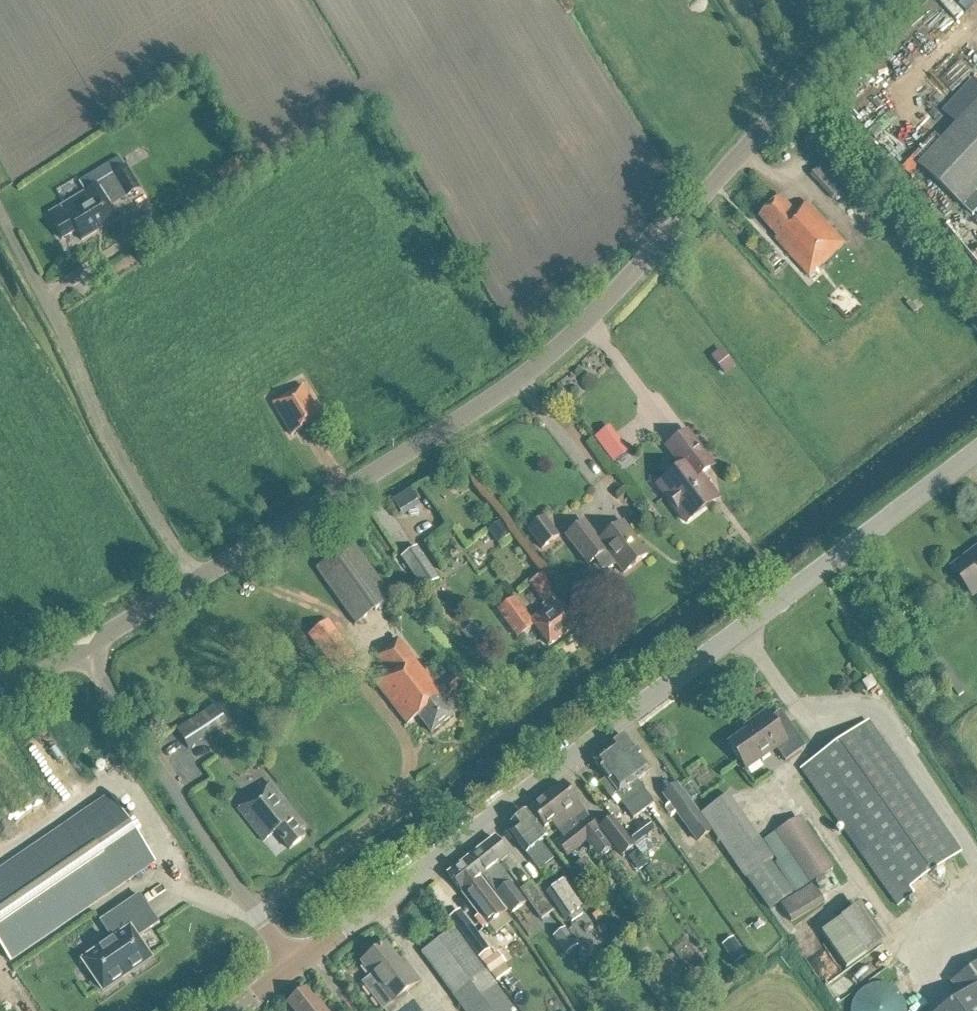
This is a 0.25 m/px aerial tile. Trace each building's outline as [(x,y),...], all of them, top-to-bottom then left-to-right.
[(976,195),(976,77),(957,98),(972,112),(920,168),(964,209),(976,195)] [(110,180),(124,201),(140,191),(126,168),(124,170),(118,160),(78,184),(83,194),(47,216),(53,226),(51,227),(61,243),(75,235),(81,244),(119,221),(98,187),(110,180)] [(834,200),(851,185),(830,162),(813,178),(834,200)] [(775,242),(810,279),(845,246),(807,206),(796,216),(782,201),(760,221),(778,240),(775,242)] [(718,349),(708,357),(723,376),(733,367),(718,349)] [(291,437),(320,420),(302,388),(272,406),(291,437)] [(606,423),(591,435),(612,462),(628,450),(606,423)] [(684,437),(670,447),(687,469),(661,489),(681,516),(679,517),(683,523),(687,523),(692,519),(690,517),(712,500),(696,479),(709,470),(684,437)] [(399,514),(417,504),(408,488),(390,498),(399,514)] [(541,553),(558,539),(544,520),(526,533),(541,553)] [(509,538),(498,524),(487,532),(498,547),(509,538)] [(646,558),(621,525),(598,543),(584,524),(565,538),(587,567),(594,561),(601,570),(606,570),(611,569),(615,566),(623,575),(646,558)] [(315,570),(355,626),(393,600),(353,544),(315,570)] [(954,570),(974,596),(976,594),(976,553),(954,570)] [(415,554),(399,565),(422,595),(437,584),(415,554)] [(556,597),(542,577),(529,586),(544,606),(556,597)] [(556,603),(529,623),(512,601),(496,614),(516,640),(532,628),(548,648),(575,628),(556,603)] [(356,657),(329,621),(309,637),(336,672),(356,657)] [(448,707),(436,691),(393,638),(390,641),(392,644),(374,659),(386,674),(372,685),(406,728),(417,719),(430,735),(453,717),(446,708),(448,707)] [(929,668),(955,694),(965,684),(938,658),(929,668)] [(869,680),(861,685),(866,694),(875,688),(869,680)] [(177,730),(188,749),(228,724),(215,706),(177,730)] [(752,724),(755,727),(727,747),(745,772),(775,750),(784,764),(805,749),(791,729),(781,736),(766,715),(752,724)] [(867,724),(801,771),(893,902),(960,854),(867,724)] [(624,739),(610,749),(625,769),(622,771),(629,781),(625,783),(630,789),(631,787),(648,809),(654,805),(637,782),(649,773),(624,739)] [(610,751),(593,763),(605,780),(598,786),(610,802),(615,798),(632,821),(648,809),(631,787),(630,789),(625,783),(629,781),(622,771),(625,769),(610,749),(609,750),(610,751)] [(282,795),(291,787),(283,776),(275,783),(282,795)] [(305,831),(269,785),(237,811),(262,843),(274,834),(289,851),(304,839),(301,834),(305,831)] [(550,811),(557,821),(565,819),(586,846),(587,844),(594,852),(595,851),(601,859),(613,849),(589,819),(587,820),(585,816),(586,815),(577,804),(577,805),(561,786),(544,800),(550,807),(550,811)] [(676,788),(663,797),(680,821),(696,843),(709,833),(676,788)] [(0,871),(0,949),(10,963),(120,888),(155,865),(109,797),(0,871)] [(727,797),(699,816),(752,890),(767,912),(792,895),(769,863),(772,861),(727,797)] [(545,830),(556,843),(569,859),(586,846),(565,819),(557,821),(550,811),(550,807),(544,800),(530,811),(545,830)] [(545,841),(525,815),(510,826),(514,830),(508,835),(525,857),(529,854),(541,870),(552,862),(539,845),(545,841)] [(788,854),(774,863),(794,894),(809,885),(834,869),(800,817),(774,833),(788,854)] [(621,856),(633,846),(626,837),(611,819),(598,829),(621,856)] [(626,837),(633,846),(644,859),(654,850),(645,839),(653,833),(645,824),(626,837)] [(465,862),(479,879),(481,878),(510,916),(525,905),(509,885),(511,884),(497,865),(506,858),(493,840),(465,862)] [(601,881),(584,860),(572,870),(588,890),(601,881)] [(505,913),(479,879),(465,862),(447,876),(487,927),(505,913)] [(547,894),(565,921),(569,918),(571,921),(582,914),(579,911),(584,907),(566,881),(547,894)] [(532,882),(520,891),(541,920),(552,912),(532,882)] [(823,904),(813,885),(779,904),(792,924),(823,904)] [(156,927),(137,899),(100,924),(113,943),(83,963),(103,992),(148,961),(135,941),(156,927)] [(885,942),(859,905),(839,920),(820,933),(845,970),(885,942)] [(492,958),(471,929),(462,936),(490,974),(503,964),(497,955),(492,958)] [(565,929),(553,938),(565,955),(577,947),(565,929)] [(452,930),(420,954),(461,1010),(510,1010),(452,930)] [(732,940),(722,947),(734,965),(745,958),(732,940)] [(371,978),(361,985),(381,1010),(417,1010),(405,995),(418,984),(409,971),(406,974),(384,946),(361,965),(371,978)] [(951,1010),(976,1010),(976,969),(953,986),(964,1002),(951,1010)] [(902,986),(853,984),(852,1010),(901,1010),(902,986)] [(291,1010),(325,1010),(315,999),(312,1001),(305,991),(296,998),(294,997),(289,1001),(289,1003),(286,1005),(291,1010)]
